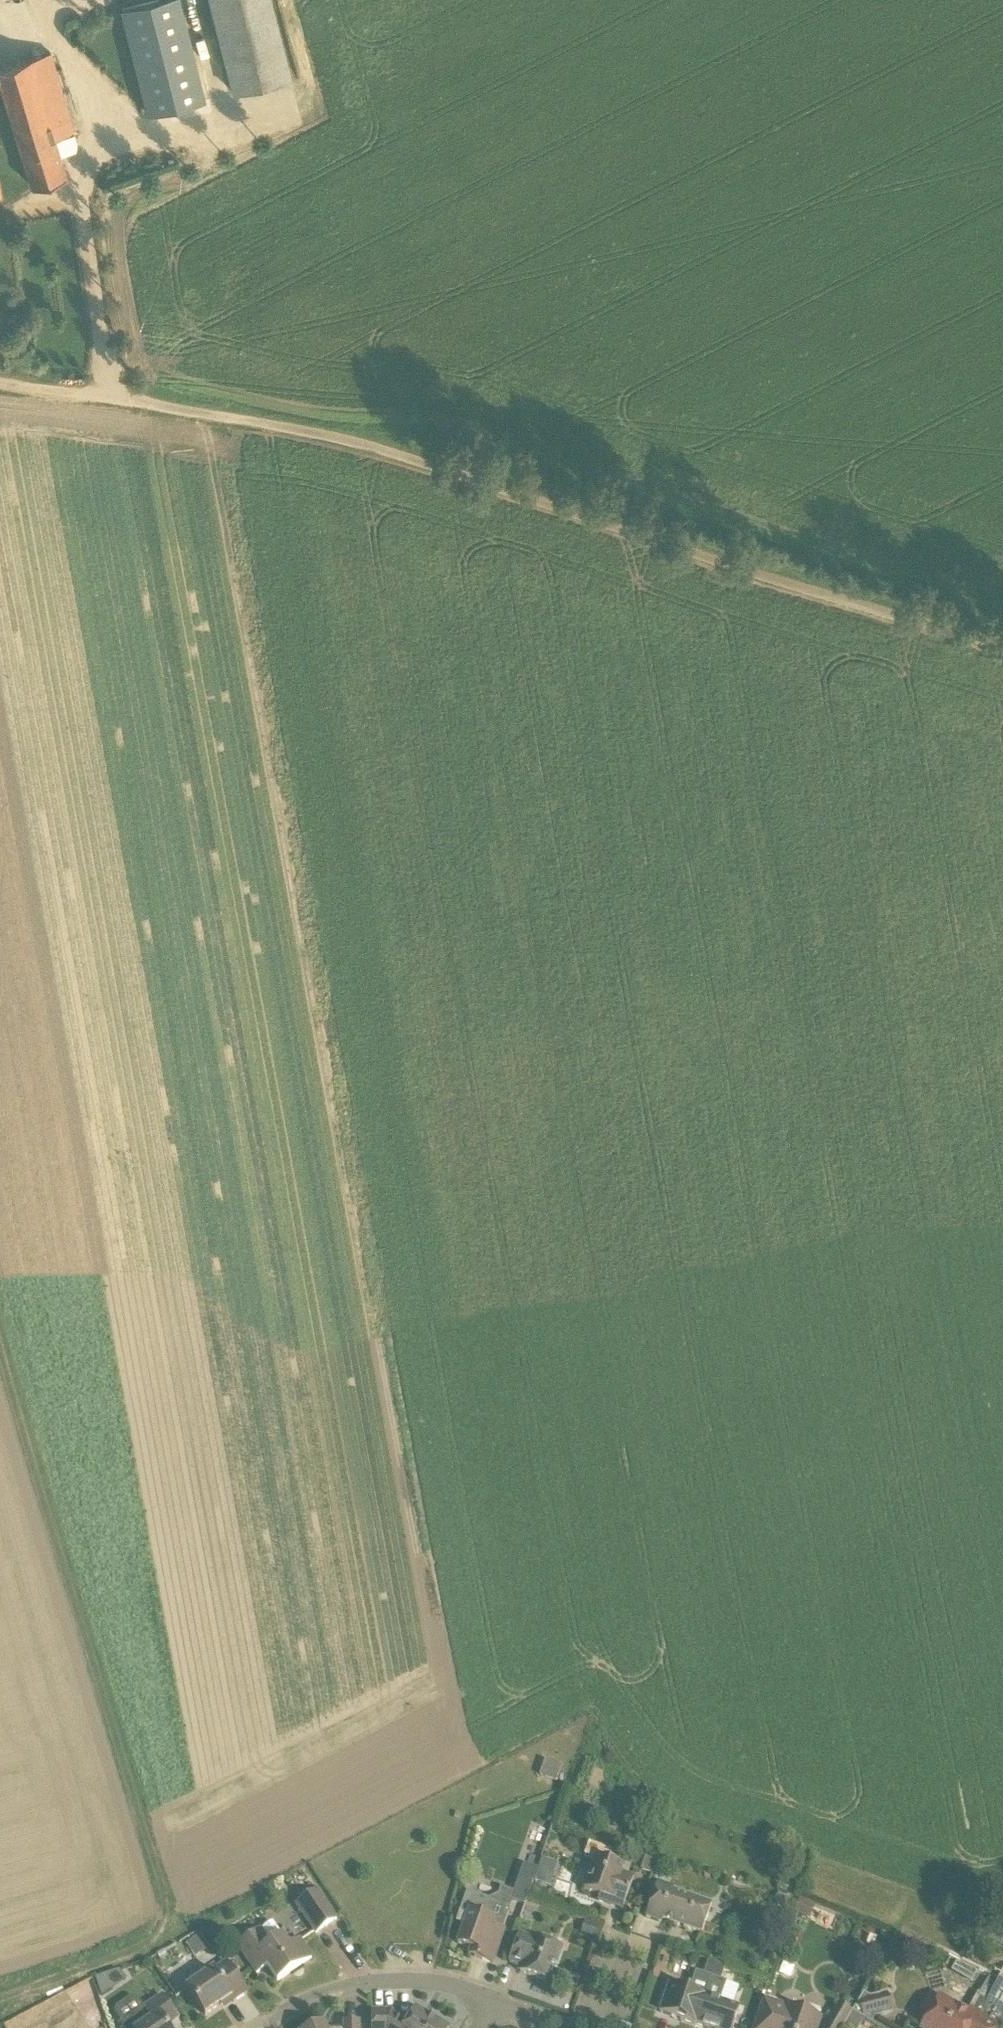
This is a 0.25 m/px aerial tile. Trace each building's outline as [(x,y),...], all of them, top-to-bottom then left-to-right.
[(184,0),(162,0),(136,6),(127,9),(154,115),(210,101),(184,0)] [(291,80),(271,0),(211,0),(235,94),(291,80)] [(51,53),(0,68),(0,89),(3,88),(33,188),(67,178),(56,140),(74,134),(51,53)] [(555,1767),(551,1778),(570,1785),(576,1768),(568,1765),(566,1771),(555,1767)] [(623,1908),(633,1876),(622,1872),(624,1867),(609,1861),(613,1849),(588,1841),(584,1854),(595,1858),(584,1890),(607,1897),(605,1902),(623,1908)] [(541,1858),(533,1881),(549,1886),(557,1863),(541,1858)] [(513,1901),(525,1905),(533,1881),(519,1877),(514,1893),(511,1900),(513,1901)] [(702,1933),(712,1904),(657,1885),(646,1916),(662,1922),(663,1919),(702,1933)] [(316,1932),(337,1919),(317,1890),(297,1904),(316,1932)] [(503,1930),(511,1907),(489,1900),(467,1892),(462,1909),(469,1911),(457,1943),(471,1948),(469,1954),(494,1963),(504,1930),(503,1930)] [(799,1897),(793,1911),(805,1917),(812,1902),(799,1897)] [(287,1947),(281,1938),(272,1924),(235,1947),(254,1975),(268,1966),(278,1981),(302,1965),(301,1964),(312,1957),(299,1939),(287,1947)] [(202,1933),(186,1943),(195,1957),(211,1947),(202,1933)] [(533,1939),(521,1935),(510,1962),(522,1966),(520,1972),(546,1981),(553,1963),(556,1964),(562,1948),(533,1938),(533,1939)] [(704,1996),(716,1962),(708,1959),(704,1972),(695,1969),(688,1990),(669,1983),(660,2012),(696,2024),(696,2023),(704,1996)] [(956,1961),(952,1968),(971,1981),(977,1972),(956,1961)] [(234,2001),(247,1992),(226,1962),(187,1988),(205,2015),(231,1997),(234,2001)] [(739,2009),(719,2002),(727,1981),(722,1979),(726,1966),(716,1962),(704,1996),(696,2023),(710,2027),(733,2027),(739,2009)] [(554,1987),(574,1992),(578,1976),(559,1971),(554,1987)] [(104,1975),(93,1979),(101,1996),(111,1990),(104,1975)] [(1002,2027),(1002,1983),(991,1977),(981,1995),(979,1994),(967,2014),(940,1998),(922,2027),(1002,2027)] [(865,1992),(852,2012),(871,2023),(875,2016),(891,2012),(887,1992),(871,1996),(865,1992)] [(167,2024),(177,2017),(164,1994),(146,2006),(120,2022),(124,2027),(169,2027),(167,2024)] [(822,2018),(764,1997),(753,2027),(818,2027),(822,2018)] [(825,2027),(843,2027),(852,2011),(839,2003),(825,2027)] [(391,2011),(371,2011),(372,2027),(449,2027),(429,2016),(427,2020),(414,2012),(408,2021),(391,2011)]
